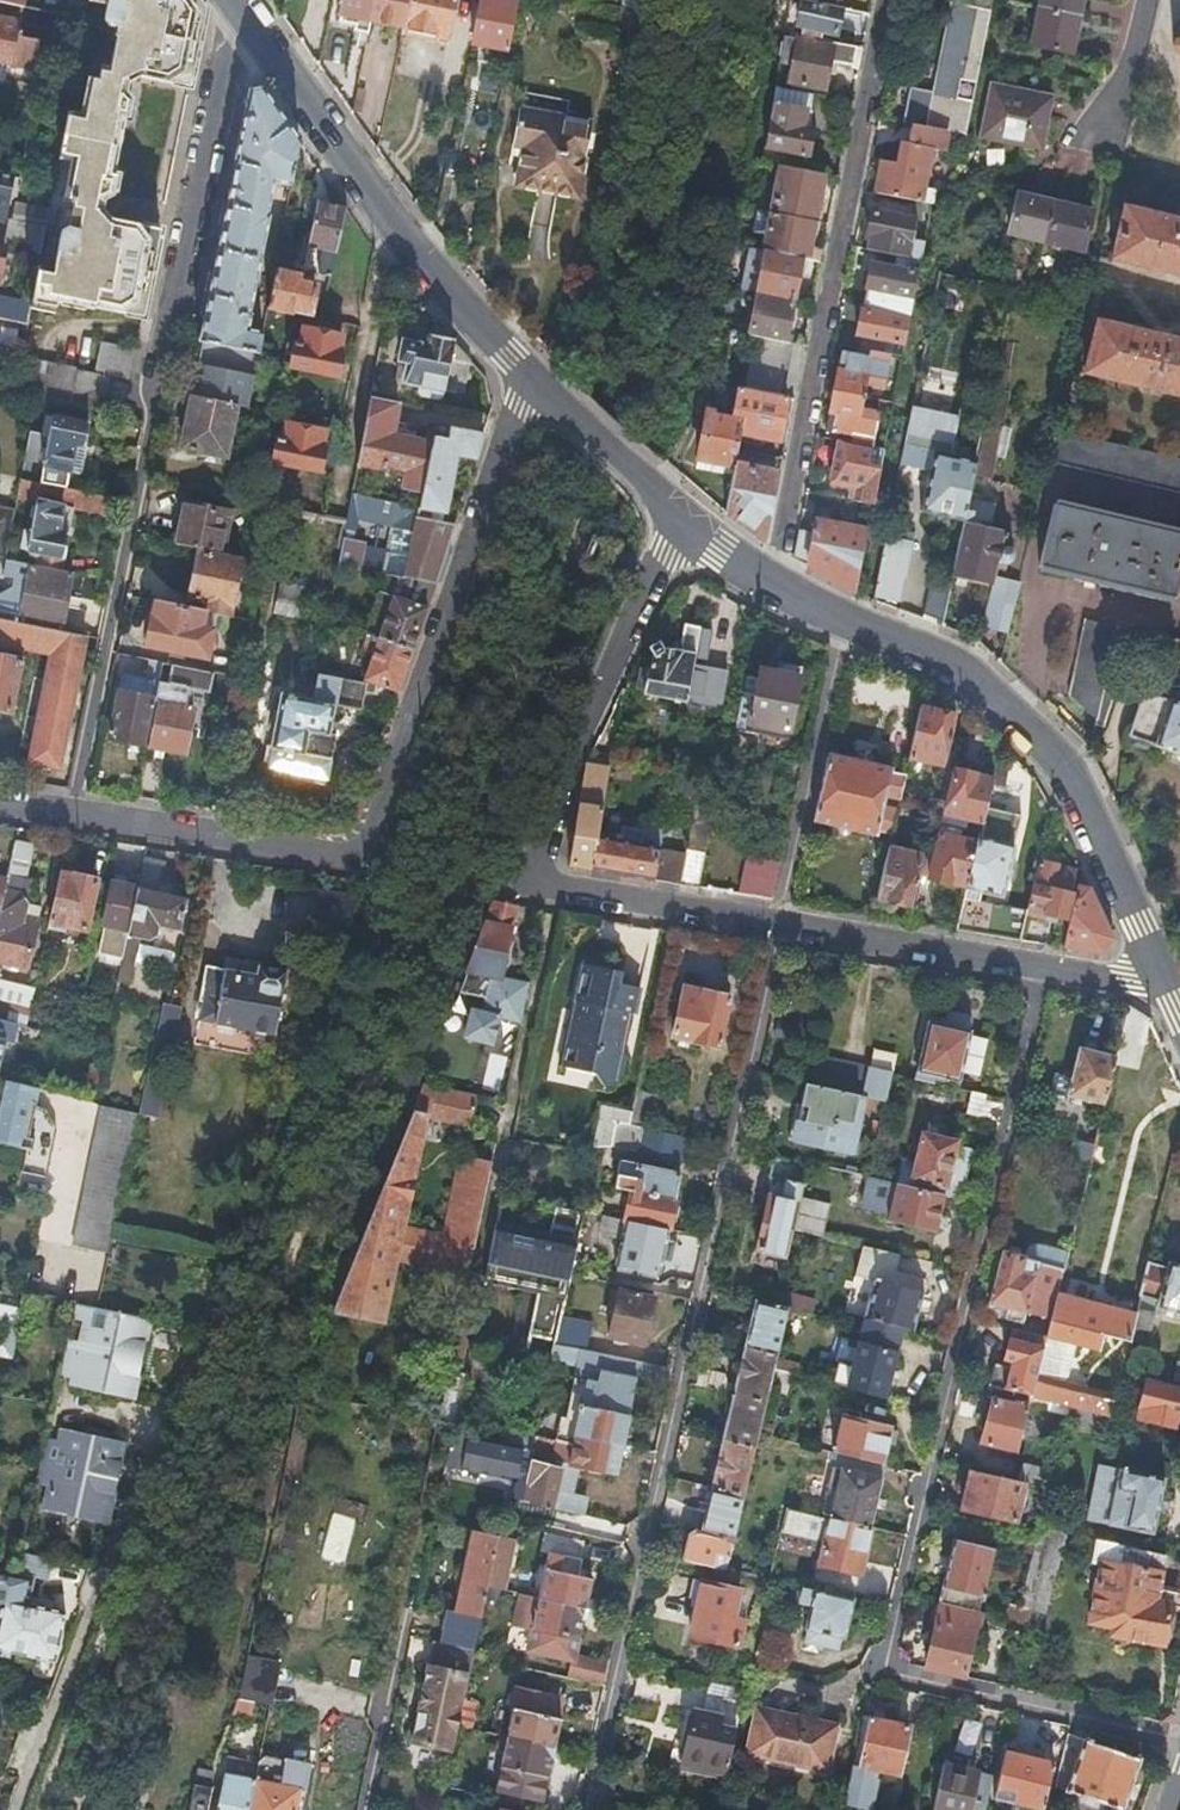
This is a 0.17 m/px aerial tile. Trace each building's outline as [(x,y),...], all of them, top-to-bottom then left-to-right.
[(50,64),(57,28),(34,24),(35,18),(21,16),(23,5),(0,0),(0,62),(34,68),(35,62),(50,64)] [(205,8),(199,0),(96,0),(107,2),(104,16),(111,25),(116,26),(108,66),(101,65),(98,79),(87,77),(80,112),(67,110),(63,133),(115,143),(121,115),(128,117),(132,99),(125,91),(127,80),(141,72),(190,82),(205,8)] [(368,32),(371,20),(375,0),(341,0),(338,13),(340,13),(339,20),(355,23),(354,29),(368,32)] [(402,27),(408,0),(375,0),(371,20),(402,27)] [(402,27),(449,36),(456,0),(408,0),(402,27)] [(506,50),(516,1),(508,0),(480,0),(471,43),(506,50)] [(640,8),(641,0),(622,0),(621,5),(628,6),(640,8)] [(813,41),(814,33),(834,36),(840,8),(811,2),(801,0),(789,0),(783,35),(813,41)] [(840,8),(849,9),(850,0),(801,0),(811,2),(840,8)] [(981,57),(992,2),(991,2),(991,0),(974,0),(973,6),(949,2),(931,92),(909,88),(903,121),(911,122),(945,129),(966,132),(973,99),(981,57)] [(1077,13),(1080,0),(1039,0),(1038,5),(1077,13)] [(1070,51),(1077,13),(1038,5),(1030,43),(1070,51)] [(57,28),(50,64),(55,65),(61,29),(57,28)] [(783,35),(780,55),(793,58),(788,82),(824,89),(829,60),(857,66),(860,48),(833,43),(832,45),(813,41),(783,35)] [(981,135),(1039,147),(1050,96),(991,85),(981,135)] [(280,113),(260,86),(249,88),(225,211),(199,339),(259,352),(263,331),(248,328),(251,313),(250,312),(269,215),(267,215),(273,182),(291,185),(300,140),(280,113)] [(775,86),(763,146),(806,154),(810,129),(804,128),(802,128),(808,92),(775,86)] [(508,147),(520,149),(513,184),(575,196),(590,118),(563,113),(566,99),(518,89),(508,147)] [(802,128),(804,128),(811,93),(808,92),(802,128)] [(875,192),(918,199),(922,178),(924,169),(925,169),(929,148),(941,150),(942,143),(945,129),(911,122),(907,142),(900,141),(895,168),(880,165),(875,192)] [(59,157),(63,134),(38,129),(30,170),(55,175),(59,157)] [(109,174),(115,143),(63,133),(63,134),(59,157),(72,159),(65,195),(73,196),(72,199),(74,199),(74,201),(75,201),(70,226),(65,225),(59,232),(45,229),(41,253),(31,305),(31,307),(54,311),(57,299),(93,307),(93,305),(143,315),(160,229),(111,218),(102,208),(104,199),(112,194),(116,176),(109,174)] [(761,155),(760,162),(777,165),(779,156),(763,153),(763,156),(761,155)] [(778,165),(770,212),(814,220),(823,174),(778,165)] [(0,174),(0,218),(3,218),(8,193),(17,195),(20,178),(0,174)] [(918,199),(931,202),(935,181),(922,178),(918,199)] [(1044,240),(1054,201),(1016,192),(1008,231),(1044,240)] [(1091,209),(1054,201),(1044,240),(1082,250),(1091,209)] [(5,246),(41,253),(45,229),(49,208),(13,202),(5,246)] [(325,247),(320,272),(332,275),(346,208),(317,202),(308,243),(325,247)] [(1121,206),(1110,257),(1179,274),(1179,220),(1121,206)] [(920,258),(923,243),(911,241),(915,219),(872,211),(868,234),(871,234),(868,249),(887,253),(920,258)] [(770,212),(763,249),(766,250),(801,257),(806,258),(814,220),(770,212)] [(763,249),(748,246),(740,289),(758,292),(766,250),(763,249)] [(766,250),(758,292),(793,299),(801,257),(766,250)] [(917,271),(918,265),(920,258),(887,253),(884,265),(871,262),(864,298),(873,299),(910,307),(917,271)] [(300,275),(275,269),(268,305),(311,314),(316,285),(298,281),(300,275)] [(758,292),(750,333),(754,334),(786,341),(793,299),(758,292)] [(873,299),(864,298),(857,334),(861,334),(898,342),(903,343),(910,307),(873,299)] [(31,307),(31,305),(1,300),(0,307),(0,318),(28,323),(31,307)] [(1094,321),(1083,371),(1179,395),(1179,342),(1094,321)] [(343,352),(340,351),(343,334),(305,326),(302,343),(296,342),(292,365),(339,374),(343,352)] [(471,357),(452,336),(429,333),(427,344),(402,339),(398,359),(406,360),(402,380),(419,384),(417,390),(421,394),(438,398),(442,394),(443,389),(464,393),(471,357)] [(786,341),(754,334),(744,388),(782,395),(792,342),(786,341)] [(861,334),(858,346),(869,348),(890,353),(896,354),(898,342),(861,334)] [(259,352),(199,339),(182,336),(177,357),(217,364),(218,363),(246,368),(243,385),(253,387),(259,352)] [(136,348),(104,341),(97,371),(130,378),(136,348)] [(841,350),(834,390),(860,395),(862,383),(883,387),(890,353),(869,348),(867,356),(841,350)] [(38,397),(104,411),(111,376),(22,357),(19,374),(15,391),(38,395),(38,397)] [(923,392),(951,401),(959,374),(931,365),(923,392)] [(19,374),(0,370),(0,388),(15,391),(19,374)] [(744,388),(739,387),(734,415),(743,416),(739,437),(756,441),(757,435),(779,439),(787,396),(782,395),(744,388)] [(1007,391),(990,387),(975,460),(971,475),(991,479),(1002,426),(1000,425),(1007,391)] [(860,395),(834,390),(826,430),(852,435),(851,441),(871,445),(878,411),(858,406),(860,395)] [(245,425),(249,406),(194,395),(184,446),(226,455),(233,422),(245,425)] [(366,423),(359,462),(385,467),(385,470),(406,474),(404,486),(423,490),(432,441),(414,438),(415,430),(393,425),(398,402),(371,397),(366,423)] [(734,415),(716,411),(707,409),(698,457),(714,460),(713,471),(731,474),(734,463),(736,448),(739,437),(743,416),(734,415)] [(46,414),(44,430),(50,431),(44,461),(44,465),(70,470),(75,442),(86,444),(90,422),(46,414)] [(325,446),(322,445),(325,428),(287,421),(284,439),(279,438),(274,460),(321,469),(325,446)] [(397,522),(392,550),(364,545),(360,567),(387,573),(437,583),(456,523),(425,517),(426,508),(446,512),(457,454),(476,457),(484,431),(450,425),(448,437),(434,434),(432,441),(423,490),(419,506),(354,491),(346,529),(355,531),(359,513),(374,516),(373,518),(397,522)] [(44,430),(32,428),(27,458),(44,461),(50,431),(44,430)] [(1055,428),(1047,459),(1179,490),(1179,458),(1055,428)] [(883,448),(871,445),(851,441),(838,439),(829,481),(862,487),(859,501),(872,503),(883,448)] [(739,440),(737,457),(770,462),(772,445),(739,440)] [(80,471),(86,444),(75,442),(70,470),(80,471)] [(971,475),(975,460),(932,451),(919,511),(961,521),(964,511),(967,497),(971,475)] [(731,474),(724,510),(762,539),(775,471),(734,463),(731,474)] [(11,541),(8,557),(21,559),(24,547),(44,551),(42,564),(63,568),(69,533),(59,531),(64,504),(75,507),(116,515),(119,497),(23,476),(20,494),(38,498),(32,528),(28,527),(24,544),(11,541)] [(993,503),(967,497),(964,511),(971,512),(969,523),(988,527),(993,503)] [(185,501),(176,542),(222,551),(231,511),(185,501)] [(1179,560),(1179,534),(1053,503),(1038,566),(1171,598),(1179,560)] [(8,557),(11,541),(17,507),(0,504),(0,555),(8,557)] [(59,531),(69,533),(75,507),(64,504),(59,531)] [(950,572),(993,581),(994,575),(998,560),(999,560),(1001,560),(1002,559),(1003,559),(1005,558),(1006,557),(1007,556),(1007,555),(1008,553),(1008,552),(1008,550),(1008,549),(1007,547),(1006,546),(1005,545),(1004,544),(1003,544),(1001,543),(1004,530),(988,527),(969,523),(971,512),(964,511),(961,521),(950,572)] [(854,591),(867,529),(816,519),(814,531),(798,528),(792,558),(854,591)] [(895,530),(886,528),(873,596),(901,602),(912,540),(893,537),(895,530)] [(365,540),(345,536),(340,563),(360,567),(364,545),(365,540)] [(592,537),(576,581),(597,589),(604,572),(614,545),(592,537)] [(206,599),(204,610),(216,612),(231,615),(242,560),(199,551),(190,595),(206,599)] [(21,621),(64,629),(75,571),(63,568),(42,564),(33,562),(21,621)] [(437,583),(387,573),(382,590),(381,590),(380,589),(370,634),(383,637),(414,648),(429,607),(437,583)] [(924,612),(940,619),(948,582),(931,579),(924,612)] [(280,580),(277,596),(301,601),(305,585),(280,580)] [(1006,632),(1017,587),(993,581),(983,626),(1006,632)] [(301,601),(277,596),(274,612),(298,617),(301,601)] [(204,610),(158,600),(155,617),(152,616),(146,645),(207,658),(213,628),(201,626),(204,610)] [(201,626),(213,628),(216,612),(204,610),(201,626)] [(27,646),(53,651),(32,759),(61,765),(87,634),(64,629),(21,621),(0,616),(0,641),(27,646)] [(1107,662),(1133,661),(1174,658),(1178,640),(1083,620),(1067,691),(1094,716),(1107,662)] [(685,622),(680,645),(675,649),(662,647),(656,650),(653,665),(649,665),(645,690),(687,698),(700,625),(685,622)] [(383,637),(370,634),(363,649),(374,653),(365,679),(366,680),(364,682),(319,673),(318,678),(314,699),(334,703),(346,706),(362,709),(366,691),(376,694),(379,684),(380,685),(399,691),(414,648),(383,637)] [(24,659),(27,646),(0,641),(0,654),(24,659)] [(13,711),(24,659),(0,654),(0,708),(13,711)] [(163,662),(127,655),(121,690),(156,697),(163,662)] [(210,671),(214,672),(220,673),(240,678),(243,662),(213,656),(210,671)] [(776,671),(779,660),(766,658),(764,669),(776,671)] [(801,665),(779,660),(776,671),(764,669),(760,668),(754,699),(752,698),(747,719),(790,728),(801,665)] [(1094,716),(1091,731),(1102,733),(1116,671),(1131,670),(1133,661),(1107,662),(1094,716)] [(156,697),(151,721),(156,722),(151,745),(185,752),(193,708),(190,707),(190,705),(187,704),(190,689),(209,692),(214,672),(210,671),(163,662),(156,697)] [(236,699),(237,694),(240,679),(240,678),(220,673),(215,695),(236,699)] [(240,679),(237,694),(247,696),(250,681),(240,679)] [(111,738),(146,745),(151,721),(156,697),(121,690),(111,738)] [(1141,691),(1127,735),(1133,737),(1131,745),(1148,750),(1150,743),(1154,744),(1153,745),(1179,754),(1179,703),(1141,691)] [(334,703),(314,699),(283,693),(272,746),(332,758),(337,733),(329,731),(334,703)] [(933,707),(921,704),(909,757),(941,765),(954,710),(933,705),(933,707)] [(828,751),(822,778),(854,785),(850,799),(882,806),(884,804),(886,794),(900,797),(905,772),(892,769),(892,766),(828,751)] [(603,757),(591,755),(588,760),(602,763),(603,757)] [(602,804),(610,760),(611,758),(603,757),(602,763),(588,760),(580,800),(602,804)] [(791,757),(788,774),(799,777),(803,759),(791,757)] [(974,771),(948,766),(941,799),(945,800),(943,813),(981,822),(992,775),(974,772),(974,771)] [(854,785),(822,778),(814,819),(877,833),(878,830),(891,833),(897,807),(884,804),(882,806),(850,799),(854,785)] [(715,797),(718,784),(700,780),(697,793),(715,797)] [(569,864),(590,867),(597,833),(602,804),(580,800),(569,864)] [(590,867),(655,878),(660,848),(665,819),(646,816),(644,827),(623,824),(622,832),(618,832),(617,836),(597,833),(590,867)] [(939,844),(930,842),(923,876),(948,882),(949,882),(967,886),(977,840),(942,832),(939,844)] [(978,836),(977,840),(967,886),(958,928),(1021,938),(1026,913),(1028,908),(980,899),(981,891),(993,893),(992,899),(1001,901),(1014,843),(978,836)] [(889,844),(877,897),(889,900),(889,901),(909,905),(921,852),(889,844)] [(680,882),(699,885),(706,851),(687,847),(686,853),(680,882)] [(655,878),(680,882),(686,853),(660,848),(655,878)] [(123,882),(138,886),(145,852),(130,849),(123,882)] [(142,886),(157,890),(164,857),(149,854),(142,886)] [(30,861),(14,857),(8,879),(8,882),(24,886),(30,861)] [(748,857),(741,890),(770,896),(777,863),(748,857)] [(1039,859),(1028,908),(1026,913),(1046,918),(1063,922),(1064,916),(1066,916),(1076,868),(1039,859)] [(1080,866),(1065,945),(1102,952),(1113,936),(1080,866)] [(98,879),(61,870),(50,920),(87,928),(98,879)] [(8,882),(8,879),(0,877),(0,914),(8,882)] [(120,932),(127,933),(138,886),(123,882),(114,880),(105,921),(121,925),(120,932)] [(28,966),(37,925),(23,921),(30,888),(24,886),(8,882),(0,914),(0,959),(28,966)] [(127,933),(118,979),(129,981),(139,936),(150,938),(157,934),(160,923),(180,928),(187,896),(157,890),(142,886),(138,886),(127,933)] [(513,939),(521,903),(516,903),(497,899),(460,991),(488,997),(485,1013),(476,1011),(471,1037),(497,1043),(503,1016),(526,1021),(535,980),(506,974),(508,963),(511,963),(515,957),(516,954),(514,948),(514,945),(517,942),(519,940),(513,939)] [(167,969),(170,951),(137,945),(134,963),(167,969)] [(257,973),(259,965),(241,962),(240,961),(227,959),(225,968),(257,973)] [(635,1013),(641,986),(621,982),(623,970),(584,962),(576,1000),(581,1001),(572,1042),(568,1041),(563,1064),(596,1071),(605,1086),(621,1076),(626,1053),(621,1052),(629,1011),(635,1013)] [(286,969),(259,965),(257,973),(225,968),(225,970),(206,967),(201,994),(204,995),(199,1021),(275,1035),(286,969)] [(30,1007),(35,986),(0,977),(0,999),(30,1007)] [(719,1045),(730,995),(686,985),(674,1035),(719,1045)] [(163,1002),(139,1113),(158,1117),(182,1006),(163,1002)] [(1130,1004),(1117,1054),(1116,1061),(1138,1067),(1151,1018),(1130,1004)] [(922,1071),(920,1077),(959,1086),(963,1072),(972,1034),(973,1030),(970,1029),(973,1018),(971,1014),(953,1009),(949,1012),(946,1023),(930,1019),(918,1070),(922,1071)] [(3,1038),(13,1040),(18,1022),(0,1017),(0,1050),(3,1038)] [(989,1038),(972,1034),(963,1072),(980,1076),(989,1038)] [(1073,1074),(1067,1097),(1067,1099),(1077,1102),(1079,1095),(1105,1102),(1116,1061),(1117,1054),(1080,1045),(1073,1074)] [(445,1234),(404,1225),(428,1112),(506,1130),(512,1103),(505,1102),(476,1096),(433,1087),(441,1050),(437,1049),(423,1084),(413,1109),(370,1218),(335,1306),(335,1307),(384,1318),(397,1257),(439,1266),(444,1239),(445,1234)] [(817,1054),(812,1084),(863,1095),(869,1065),(817,1054)] [(892,1070),(870,1064),(869,1065),(863,1095),(864,1096),(885,1100),(892,1070)] [(1050,1093),(1053,1093),(1058,1071),(1056,1070),(1050,1093)] [(1058,1071),(1053,1093),(1067,1097),(1073,1074),(1058,1071)] [(812,1084),(806,1082),(793,1141),(851,1154),(864,1096),(863,1095),(812,1084)] [(637,1090),(632,1112),(630,1121),(651,1126),(658,1095),(637,1090)] [(1007,1097),(976,1090),(971,1112),(994,1118),(993,1121),(1001,1122),(1007,1097)] [(26,1147),(27,1146),(32,1148),(35,1136),(29,1135),(35,1100),(5,1094),(1,1114),(0,1114),(0,1140),(14,1144),(26,1147)] [(103,1103),(73,1241),(107,1248),(137,1110),(103,1103)] [(602,1105),(594,1145),(612,1144),(641,1150),(642,1149),(677,1157),(683,1133),(651,1126),(630,1121),(632,1112),(602,1105)] [(1054,1110),(1049,1132),(1074,1138),(1095,1143),(1100,1121),(1054,1110)] [(945,1192),(959,1196),(962,1184),(965,1184),(973,1148),(958,1145),(960,1138),(921,1129),(914,1160),(902,1157),(896,1182),(945,1192)] [(1070,1152),(1091,1157),(1095,1143),(1074,1138),(1070,1152)] [(11,1160),(23,1164),(26,1147),(14,1144),(11,1160)] [(444,1239),(475,1245),(493,1161),(462,1155),(445,1234),(444,1239)] [(805,1161),(776,1155),(771,1178),(772,1178),(757,1249),(784,1255),(785,1255),(787,1247),(791,1228),(797,1198),(800,1184),(805,1161)] [(627,1217),(669,1226),(681,1174),(622,1161),(617,1187),(633,1190),(627,1217)] [(18,1191),(44,1197),(50,1170),(23,1164),(18,1191)] [(531,1169),(507,1165),(504,1180),(528,1184),(531,1169)] [(945,1192),(896,1182),(887,1221),(935,1232),(945,1192)] [(791,1228),(804,1231),(811,1200),(797,1198),(791,1228)] [(627,1217),(626,1217),(623,1234),(611,1232),(608,1244),(620,1246),(617,1264),(659,1273),(669,1226),(627,1217)] [(495,1228),(486,1267),(566,1286),(575,1247),(495,1228)] [(799,1250),(804,1231),(791,1228),(787,1247),(799,1250)] [(438,1270),(468,1277),(475,1245),(444,1239),(439,1266),(438,1270)] [(1063,1266),(1067,1250),(1028,1241),(1025,1255),(1026,1255),(1026,1257),(1063,1266)] [(1005,1315),(1048,1325),(1057,1292),(1059,1283),(1063,1266),(1026,1257),(1026,1255),(1025,1255),(1002,1249),(991,1301),(1007,1305),(1005,1315)] [(901,1327),(912,1330),(922,1293),(918,1292),(924,1273),(878,1261),(864,1317),(865,1317),(901,1327)] [(1149,1261),(1140,1295),(1158,1300),(1157,1306),(1179,1313),(1179,1264),(1168,1261),(1167,1265),(1149,1261)] [(434,1286),(465,1293),(468,1277),(438,1270),(434,1286)] [(619,1289),(609,1334),(645,1342),(655,1296),(619,1289)] [(776,1292),(773,1304),(788,1308),(811,1314),(814,1301),(776,1292)] [(1046,1334),(1078,1343),(1101,1349),(1105,1334),(1118,1337),(1129,1340),(1129,1339),(1136,1312),(1057,1292),(1048,1325),(1046,1334)] [(773,1304),(754,1300),(744,1345),(777,1353),(788,1308),(773,1304)] [(97,1304),(90,1302),(86,1321),(89,1322),(85,1341),(82,1340),(74,1377),(72,1383),(133,1396),(151,1317),(107,1307),(97,1304)] [(1137,1307),(1136,1312),(1129,1339),(1147,1343),(1155,1311),(1137,1307)] [(522,1314),(515,1348),(554,1357),(554,1354),(557,1343),(561,1322),(522,1314)] [(563,1315),(561,1322),(557,1343),(584,1348),(590,1321),(563,1315)] [(883,1396),(901,1327),(865,1317),(858,1344),(853,1365),(845,1363),(841,1362),(835,1384),(883,1396)] [(1046,1334),(1033,1331),(1030,1343),(1043,1346),(1046,1334)] [(1036,1374),(1068,1382),(1078,1343),(1046,1334),(1043,1346),(1036,1374)] [(1105,1334),(1101,1349),(1114,1353),(1118,1337),(1105,1334)] [(82,1340),(68,1337),(60,1373),(74,1377),(82,1340)] [(1012,1361),(1005,1388),(1031,1394),(1036,1374),(1043,1346),(1030,1343),(1009,1338),(1004,1359),(1012,1361)] [(853,1365),(858,1344),(850,1342),(845,1363),(853,1365)] [(557,1343),(554,1354),(582,1360),(584,1348),(557,1343)] [(690,1382),(733,1392),(766,1399),(773,1369),(775,1358),(777,1353),(744,1345),(735,1383),(728,1381),(724,1371),(694,1364),(690,1382)] [(576,1433),(622,1443),(636,1378),(662,1384),(666,1366),(604,1353),(598,1381),(587,1378),(576,1433)] [(792,1363),(775,1358),(773,1369),(789,1373),(792,1363)] [(1143,1372),(1141,1381),(1147,1382),(1148,1381),(1179,1389),(1179,1380),(1172,1379),(1143,1372)] [(1036,1374),(1031,1394),(1072,1404),(1111,1414),(1116,1394),(1068,1382),(1036,1374)] [(1141,1381),(1139,1388),(1145,1390),(1139,1418),(1179,1427),(1179,1389),(1148,1381),(1147,1382),(1141,1381)] [(733,1392),(722,1438),(754,1446),(757,1434),(766,1399),(733,1392)] [(1015,1399),(1014,1405),(1022,1407),(1023,1401),(1015,1399)] [(1022,1407),(1014,1405),(993,1400),(983,1441),(1017,1450),(1029,1402),(1023,1401),(1022,1407)] [(846,1455),(881,1463),(882,1463),(892,1425),(843,1413),(834,1452),(846,1455)] [(62,1429),(59,1443),(50,1483),(45,1508),(106,1521),(123,1443),(62,1429)] [(508,1440),(471,1432),(467,1451),(475,1453),(473,1466),(502,1472),(508,1440)] [(615,1473),(622,1443),(576,1433),(574,1443),(537,1435),(535,1445),(534,1449),(556,1454),(555,1459),(563,1461),(574,1463),(615,1473)] [(754,1446),(749,1469),(759,1472),(768,1436),(757,1434),(754,1446)] [(722,1438),(710,1485),(743,1493),(749,1469),(754,1446),(722,1438)] [(46,1440),(41,1462),(37,1480),(50,1483),(59,1443),(46,1440)] [(523,1499),(553,1506),(557,1488),(562,1465),(532,1458),(514,1454),(509,1476),(527,1480),(523,1499)] [(844,1466),(878,1475),(881,1463),(846,1455),(844,1466)] [(557,1488),(568,1490),(574,1463),(563,1461),(562,1465),(557,1488)] [(1025,1480),(1052,1487),(1056,1469),(1025,1462),(1021,1479),(1025,1480)] [(828,1516),(869,1526),(881,1476),(878,1475),(844,1466),(841,1465),(828,1516)] [(1021,1479),(970,1467),(961,1507),(1016,1520),(1025,1480),(1021,1479)] [(1107,1523),(1152,1534),(1165,1477),(1120,1467),(1111,1504),(1103,1502),(1101,1512),(1097,1511),(1095,1520),(1107,1523)] [(710,1485),(699,1532),(732,1539),(743,1493),(710,1485)] [(553,1506),(580,1512),(584,1494),(568,1490),(557,1488),(553,1506)] [(786,1507),(781,1524),(812,1531),(816,1514),(786,1507)] [(319,1558),(344,1565),(357,1518),(332,1511),(319,1558)] [(858,1572),(869,1526),(828,1516),(817,1563),(858,1572)] [(454,1525),(439,1522),(436,1534),(451,1537),(454,1525)] [(577,1558),(583,1531),(547,1523),(541,1551),(549,1553),(542,1583),(539,1596),(585,1606),(592,1577),(578,1574),(581,1559),(577,1558)] [(488,1585),(499,1535),(473,1529),(453,1623),(469,1627),(479,1629),(488,1585)] [(1019,1605),(1030,1607),(1042,1611),(1063,1536),(1041,1529),(1037,1542),(1031,1562),(1019,1605)] [(699,1532),(691,1530),(687,1533),(682,1556),(726,1566),(732,1539),(699,1532)] [(1037,1542),(1005,1534),(1000,1553),(1031,1562),(1037,1542)] [(514,1538),(499,1535),(488,1585),(519,1592),(525,1593),(531,1594),(534,1581),(535,1576),(518,1572),(519,1567),(514,1566),(519,1541),(514,1539),(514,1538)] [(954,1538),(938,1600),(940,1601),(961,1606),(964,1598),(990,1605),(992,1598),(982,1596),(993,1548),(954,1538)] [(1165,1554),(1099,1538),(1094,1559),(1094,1560),(1101,1561),(1161,1573),(1165,1554)] [(53,1556),(21,1550),(17,1569),(35,1573),(49,1576),(53,1556)] [(1101,1561),(1089,1622),(1112,1626),(1111,1633),(1164,1644),(1171,1607),(1179,1609),(1179,1592),(1158,1588),(1161,1573),(1101,1561)] [(17,1569),(0,1565),(0,1649),(2,1649),(2,1654),(11,1655),(12,1651),(56,1660),(66,1611),(29,1603),(35,1573),(17,1569)] [(695,1578),(689,1605),(695,1607),(689,1635),(738,1646),(744,1619),(733,1616),(740,1588),(695,1578)] [(531,1594),(539,1596),(542,1583),(534,1581),(531,1594)] [(844,1637),(853,1595),(802,1583),(798,1600),(809,1603),(803,1628),(807,1629),(840,1636),(844,1637)] [(525,1593),(519,1592),(512,1621),(518,1622),(525,1593)] [(575,1658),(586,1606),(585,1606),(539,1596),(531,1594),(525,1593),(518,1622),(533,1625),(528,1648),(575,1658)] [(961,1606),(940,1601),(925,1665),(962,1674),(977,1610),(961,1606)] [(1007,1617),(1027,1622),(1030,1607),(1019,1605),(1011,1603),(1007,1617)] [(533,1625),(518,1622),(513,1645),(528,1648),(533,1625)] [(448,1643),(453,1623),(450,1623),(444,1629),(441,1642),(448,1643)] [(474,1649),(479,1629),(469,1627),(465,1647),(474,1649)] [(840,1636),(807,1629),(804,1640),(837,1647),(840,1636)] [(439,1642),(434,1640),(429,1663),(434,1664),(439,1642)] [(448,1643),(441,1642),(439,1642),(434,1664),(429,1663),(423,1690),(434,1693),(430,1706),(420,1703),(412,1742),(452,1750),(458,1725),(459,1719),(464,1699),(473,1656),(474,1649),(465,1647),(448,1643)] [(785,1658),(755,1650),(752,1661),(782,1669),(785,1658)] [(279,1658),(248,1651),(239,1696),(270,1702),(279,1658)] [(744,1686),(743,1686),(710,1678),(707,1691),(741,1699),(744,1686)] [(511,1724),(508,1736),(555,1746),(561,1717),(548,1714),(553,1692),(515,1684),(510,1705),(515,1706),(511,1724)] [(423,1690),(420,1703),(430,1706),(434,1693),(423,1690)] [(724,1775),(741,1699),(707,1691),(702,1708),(693,1706),(679,1764),(724,1775)] [(566,1694),(553,1692),(548,1714),(561,1717),(566,1694)] [(781,1756),(827,1766),(836,1725),(757,1708),(747,1752),(780,1761),(781,1756)] [(868,1714),(862,1713),(851,1762),(857,1763),(868,1714)] [(898,1772),(908,1723),(868,1714),(857,1763),(851,1762),(842,1801),(868,1807),(875,1776),(873,1775),(875,1767),(898,1772)] [(1067,1732),(1054,1785),(1121,1809),(1139,1757),(1067,1732)] [(555,1746),(508,1736),(496,1789),(543,1800),(548,1776),(555,1746)] [(204,1743),(196,1782),(211,1785),(219,1746),(204,1743)] [(994,1797),(1042,1809),(1053,1760),(1005,1748),(994,1797)] [(296,1808),(301,1809),(311,1761),(286,1756),(284,1765),(259,1760),(255,1776),(248,1809),(296,1809),(296,1808)] [(943,1762),(932,1809),(984,1809),(992,1775),(976,1771),(976,1770),(943,1762)] [(255,1776),(224,1770),(216,1809),(248,1809),(255,1776)] [(211,1785),(196,1782),(191,1809),(206,1809),(211,1785)]
